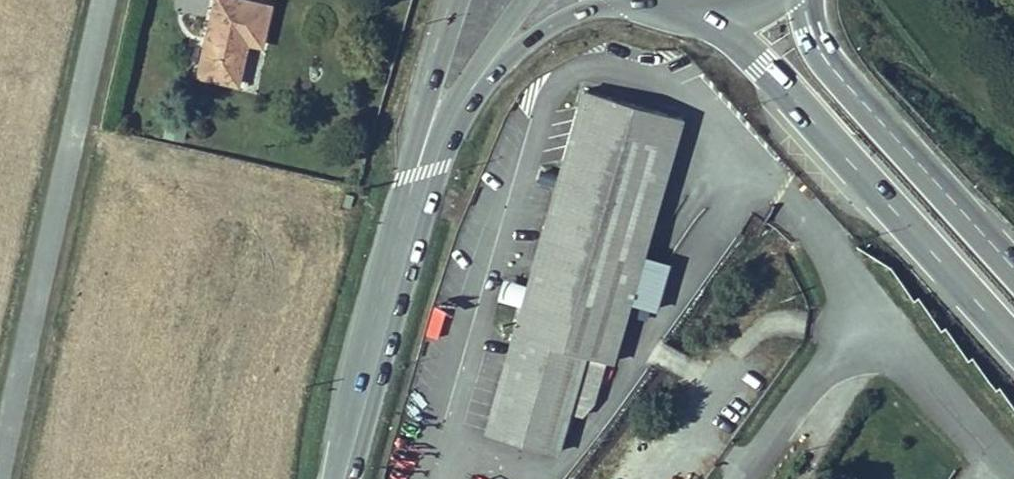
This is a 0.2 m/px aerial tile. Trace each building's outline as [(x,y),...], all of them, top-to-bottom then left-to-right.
[(269,5),(245,0),(215,0),(198,74),(236,83),(246,41),(260,44),(269,5)] [(605,360),(612,362),(682,118),(585,90),(560,175),(557,186),(528,285),(523,305),(486,430),(558,450),(569,410),(582,414),(591,405),(605,360)] [(543,181),(557,186),(560,175),(545,171),(543,181)] [(498,298),(523,305),(528,285),(504,278),(498,298)]
